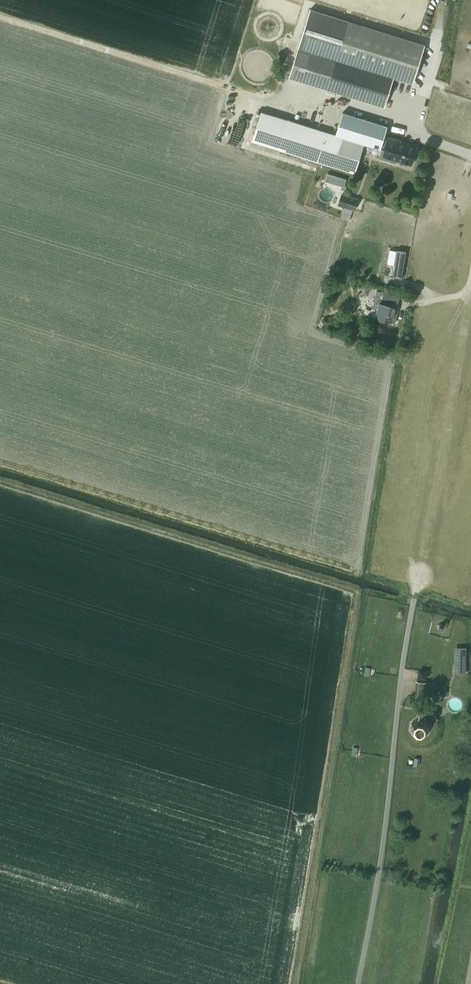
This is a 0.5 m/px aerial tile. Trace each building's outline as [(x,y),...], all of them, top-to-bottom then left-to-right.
[(311,9),(297,48),(336,60),(336,59),(393,76),(412,82),(424,43),(311,9)] [(297,48),(289,77),(385,106),(393,76),(336,59),(336,60),(297,48)] [(288,78),(286,84),(305,90),(307,84),(288,78)] [(262,110),(253,139),(279,147),(355,171),(363,143),(364,142),(336,133),(287,119),(262,110)] [(342,112),(336,133),(364,142),(363,143),(380,148),(381,146),(383,138),(387,126),(342,112)] [(382,149),(379,158),(396,163),(397,160),(411,164),(414,155),(416,155),(417,151),(416,149),(416,147),(407,144),(406,145),(399,143),(400,140),(388,136),(387,139),(383,138),(381,146),(386,147),(385,150),(382,149)] [(327,173),(325,181),(344,186),(346,179),(327,173)] [(341,195),(338,205),(344,206),(343,212),(348,213),(351,215),(353,209),(354,209),(357,200),(341,195)] [(389,249),(387,263),(395,264),(392,277),(402,278),(406,251),(396,249),(396,251),(389,249)] [(376,291),(372,309),(377,310),(375,317),(375,318),(395,323),(396,318),(396,317),(399,307),(397,306),(399,296),(376,291)] [(466,654),(454,654),(454,669),(466,669),(466,654)] [(416,681),(414,696),(425,698),(427,682),(416,681)] [(428,733),(430,726),(425,720),(426,713),(419,712),(418,718),(412,723),(410,730),(415,736),(422,737),(428,733)]
